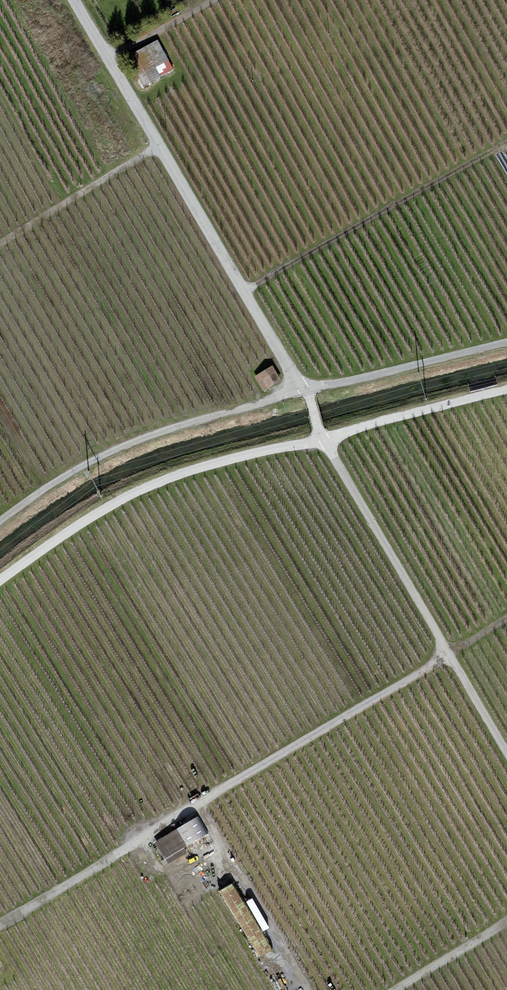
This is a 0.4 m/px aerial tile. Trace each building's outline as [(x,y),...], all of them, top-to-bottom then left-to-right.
[(173,70),(158,42),(126,60),(142,87),(173,70)] [(273,364),(255,374),(263,389),(282,380),(273,364)] [(167,859),(210,837),(198,812),(154,834),(167,859)] [(220,884),(255,954),(270,947),(235,877),(220,884)]
